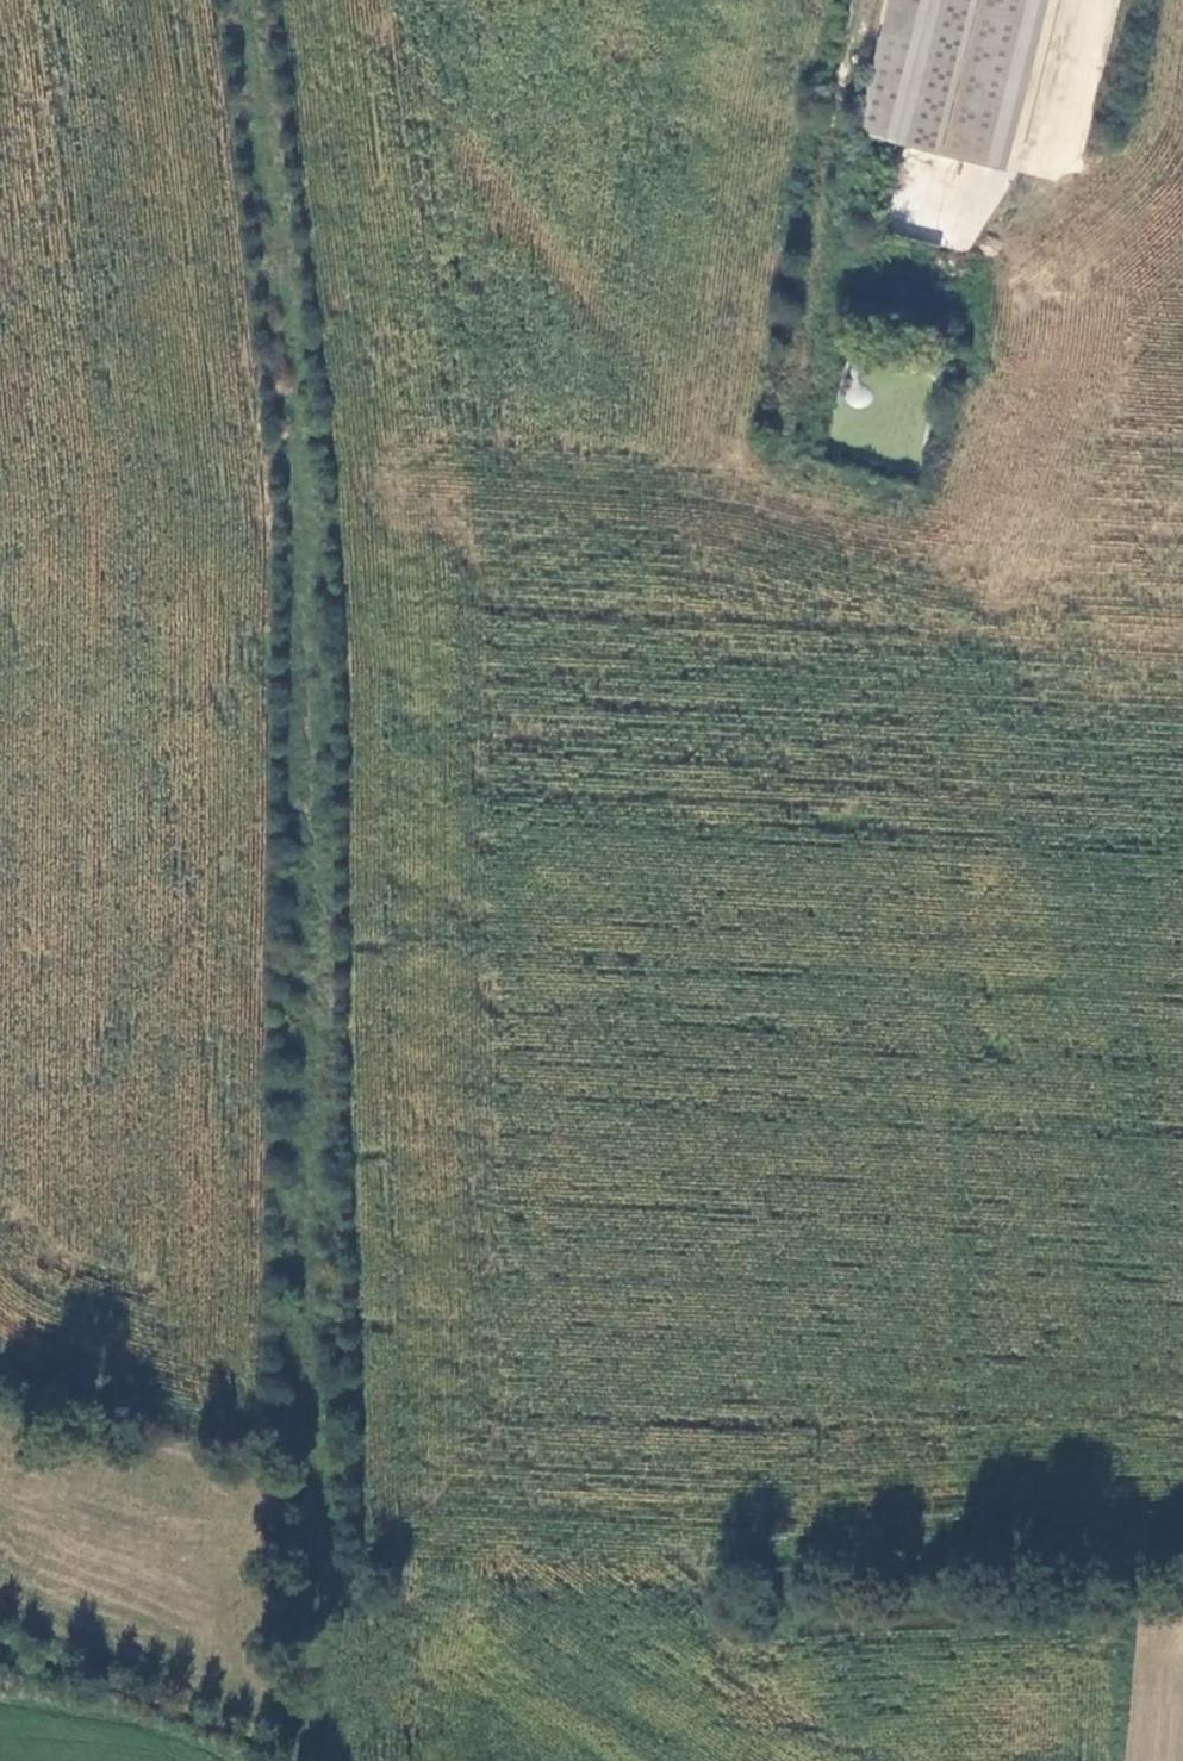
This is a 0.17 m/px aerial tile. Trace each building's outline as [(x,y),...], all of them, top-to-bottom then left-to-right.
[(873,140),(1004,170),(1043,0),(906,0),(873,140)]
